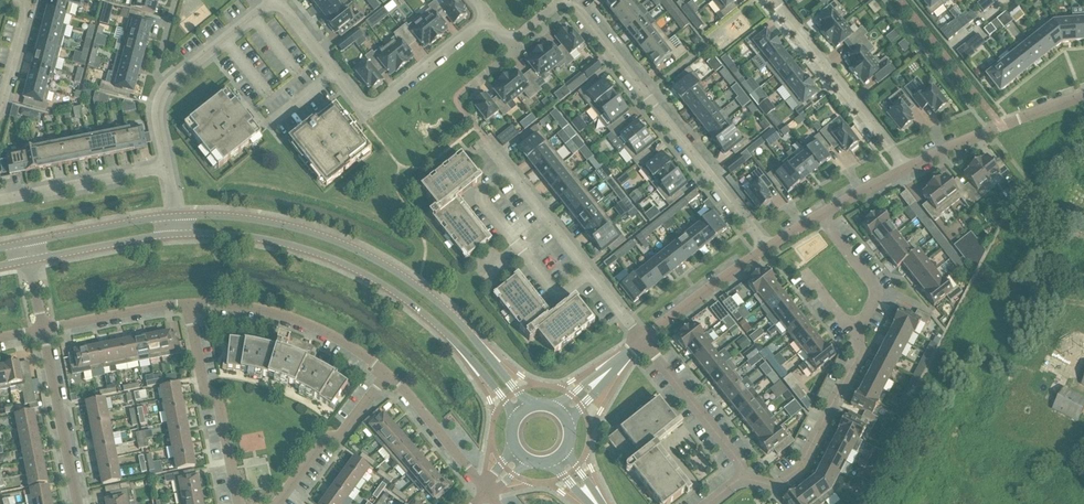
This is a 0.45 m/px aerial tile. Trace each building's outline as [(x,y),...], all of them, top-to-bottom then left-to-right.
[(81,0),(50,0),(47,10),(69,16),(72,5),(79,7),(81,0)] [(158,3),(146,0),(133,0),(131,8),(155,14),(158,3)] [(335,2),(334,0),(320,0),(314,5),(319,12),(320,11),(322,13),(335,2)] [(366,12),(370,8),(362,0),(355,0),(366,12)] [(379,7),(380,7),(375,0),(374,0),(373,1),(369,4),(374,11),(379,7)] [(444,13),(454,25),(456,23),(457,24),(464,19),(463,17),(466,15),(464,13),(465,12),(455,0),(446,0),(447,2),(439,8),(444,13)] [(603,4),(613,15),(629,2),(631,0),(608,0),(603,4)] [(613,15),(619,23),(635,10),(640,6),(635,0),(631,0),(629,2),(613,15)] [(714,1),(712,3),(720,13),(716,16),(720,21),(736,9),(732,4),(737,0),(715,0),(713,1),(714,1)] [(927,7),(925,9),(931,16),(943,6),(939,0),(921,0),(927,7)] [(681,10),(685,7),(680,1),(676,5),(681,10)] [(327,23),(347,7),(346,7),(342,10),(335,2),(322,13),(323,15),(322,16),(327,22),(327,23)] [(825,38),(844,23),(839,17),(842,15),(837,9),(840,8),(835,2),(824,11),(829,16),(817,25),(821,31),(820,32),(825,38)] [(444,13),(439,8),(435,3),(429,7),(431,10),(426,14),(428,16),(422,22),(437,40),(443,36),(442,34),(447,30),(438,18),(444,13)] [(664,9),(668,13),(675,7),(671,3),(664,9)] [(1009,9),(1006,12),(1011,19),(1015,16),(1020,12),(1015,5),(1009,9)] [(635,10),(619,23),(626,31),(647,14),(640,6),(635,10)] [(681,10),(689,21),(695,16),(687,6),(681,10)] [(347,7),(327,23),(329,25),(328,25),(333,32),(334,31),(336,33),(347,24),(351,29),(365,19),(361,14),(355,18),(347,7)] [(668,13),(671,17),(678,12),(675,7),(668,13)] [(69,16),(47,10),(44,21),(63,26),(65,15),(69,16)] [(126,31),(149,37),(152,24),(141,21),(143,15),(130,11),(127,20),(129,20),(126,31)] [(971,11),(967,15),(973,22),(977,18),(971,11)] [(1008,22),(1011,19),(1006,12),(1002,15),(1008,22)] [(647,14),(626,31),(633,41),(654,24),(647,14)] [(1072,15),(1072,21),(1074,42),(1075,42),(1074,40),(1083,40),(1083,24),(1083,20),(1083,14),(1072,15)] [(967,15),(964,17),(969,24),(973,22),(967,15)] [(689,21),(696,29),(702,25),(695,16),(689,21)] [(406,26),(401,30),(409,41),(415,37),(424,49),(430,44),(431,45),(437,40),(422,22),(420,19),(413,24),(408,28),(406,26)] [(44,21),(41,31),(64,38),(67,27),(63,26),(44,21)] [(678,27),(682,31),(689,25),(685,21),(678,27)] [(1061,43),(1074,42),(1072,21),(1053,22),(1061,43)] [(1051,50),(1061,43),(1053,22),(1039,34),(1035,30),(1051,50)] [(852,46),(867,35),(862,28),(858,31),(854,26),(849,30),(844,23),(825,38),(830,44),(831,43),(836,49),(847,40),(852,46)] [(640,50),(661,32),(654,24),(633,41),(640,50)] [(993,34),(996,31),(991,24),(987,27),(993,34)] [(947,25),(940,31),(948,41),(955,36),(947,25)] [(993,34),(987,27),(983,30),(989,37),(993,34)] [(565,50),(569,56),(577,50),(579,52),(585,48),(571,30),(570,31),(568,28),(565,31),(564,29),(557,35),(558,36),(556,38),(565,50)] [(112,29),(109,40),(116,41),(118,30),(112,29)] [(122,30),(119,41),(127,43),(146,48),(149,37),(126,31),(122,30)] [(357,30),(349,36),(354,43),(362,36),(357,30)] [(404,45),(409,41),(401,30),(395,35),(397,37),(392,41),(394,44),(387,49),(402,68),(408,63),(407,62),(413,57),(404,45)] [(1051,51),(1051,50),(1035,30),(1026,37),(1029,41),(1041,57),(1050,50),(1051,51)] [(41,31),(38,42),(57,47),(61,48),(64,38),(41,31)] [(661,32),(640,50),(648,60),(670,43),(661,32)] [(756,32),(746,40),(750,45),(759,55),(776,42),(772,37),(773,37),(772,36),(771,37),(766,32),(759,37),(756,32)] [(857,52),(846,61),(850,67),(849,68),(854,74),(875,58),(874,57),(872,59),(868,54),(873,50),(868,44),(863,37),(867,35),(852,46),(857,52)] [(956,52),(959,55),(962,54),(961,53),(962,51),(963,52),(965,51),(964,50),(966,49),(967,50),(969,48),(972,53),(985,43),(978,35),(971,40),(956,52)] [(342,52),(354,43),(349,36),(337,46),(342,52)] [(119,41),(116,52),(124,54),(143,59),(146,48),(127,43),(119,41)] [(1019,41),(1016,44),(1020,49),(1032,64),(1041,57),(1029,41),(1023,46),(1019,41)] [(38,42),(35,53),(58,59),(61,48),(57,47),(38,42)] [(767,66),(783,53),(779,48),(780,47),(779,46),(776,42),(759,55),(767,66)] [(569,56),(565,50),(559,55),(549,43),(544,48),(543,46),(537,51),(552,70),(558,65),(560,67),(565,63),(567,66),(573,61),(569,56)] [(676,50),(670,43),(648,60),(656,69),(671,56),(675,62),(687,53),(681,46),(676,50)] [(396,73),(402,68),(387,49),(381,54),(379,51),(374,55),(372,53),(366,58),(370,63),(374,69),(380,64),(390,76),(395,71),(396,73)] [(1023,72),(1032,64),(1020,49),(1010,56),(1023,72)] [(545,75),(552,70),(537,51),(531,56),(532,57),(526,62),(535,74),(530,78),(540,91),(539,88),(544,84),(542,82),(547,78),(545,75)] [(116,52),(114,63),(121,65),(140,70),(143,59),(124,54),(116,52)] [(55,70),(58,59),(35,53),(32,64),(55,70)] [(775,76),(791,63),(783,53),(767,66),(771,71),(775,76)] [(731,62),(726,55),(720,60),(725,66),(731,62)] [(1014,79),(1023,72),(1010,56),(1001,63),(998,59),(998,60),(1014,80),(1014,79)] [(688,66),(697,77),(708,69),(698,57),(688,66)] [(875,58),(854,74),(859,80),(860,79),(864,85),(876,76),(881,81),(894,71),(885,59),(879,63),(875,58)] [(1001,90),(1014,80),(998,60),(985,70),(987,73),(986,74),(995,84),(996,83),(1001,90)] [(601,69),(595,61),(581,72),(587,80),(601,69)] [(114,63),(111,73),(114,74),(137,80),(140,70),(121,65),(114,63)] [(374,69),(370,63),(362,69),(360,66),(354,71),(368,89),(369,88),(371,91),(374,88),(375,90),(382,84),(381,83),(383,81),(374,69)] [(784,86),(800,73),(791,63),(775,76),(779,81),(784,86)] [(52,81),(55,70),(32,64),(29,75),(48,80),(52,81)] [(732,64),(727,69),(732,75),(738,71),(732,64)] [(681,100),(702,83),(689,68),(679,76),(683,81),(672,89),(681,100)] [(724,80),(729,76),(724,69),(719,74),(724,80)] [(280,70),(270,78),(276,85),(286,77),(280,70)] [(540,91),(530,78),(524,82),(515,70),(509,75),(508,74),(502,78),(517,97),(524,92),(530,99),(540,91)] [(102,82),(99,91),(119,96),(120,90),(133,94),(137,80),(114,74),(111,73),(108,73),(105,83),(102,82)] [(792,97),(809,83),(805,78),(804,79),(800,73),(784,86),(788,92),(792,97)] [(45,90),(48,80),(29,75),(26,86),(49,92),(49,91),(45,90)] [(735,83),(729,76),(724,80),(729,87),(735,83)] [(736,80),(741,86),(745,83),(740,77),(736,80)] [(511,102),(517,97),(502,78),(496,83),(497,85),(492,89),(501,101),(495,105),(500,111),(504,116),(515,107),(511,102)] [(917,79),(904,89),(909,95),(919,108),(925,103),(928,106),(933,112),(934,112),(936,114),(938,112),(939,113),(946,108),(945,107),(948,104),(934,87),(928,92),(917,79)] [(590,108),(611,92),(602,81),(592,89),(588,84),(577,93),(590,108)] [(688,109),(706,94),(699,86),(702,84),(702,83),(681,100),(688,109)] [(741,86),(746,92),(750,89),(745,83),(741,86)] [(809,83),(792,97),(800,107),(796,110),(800,115),(813,105),(809,100),(816,95),(812,89),(813,88),(812,87),(809,83)] [(46,102),(49,92),(26,86),(23,99),(34,102),(32,108),(45,112),(48,103),(46,102)] [(738,98),(743,94),(738,87),(732,91),(738,98)] [(565,90),(559,95),(563,100),(569,95),(565,90)] [(894,108),(887,114),(901,131),(904,129),(905,130),(912,125),(911,123),(913,121),(911,119),(912,118),(905,109),(911,104),(900,91),(894,96),(889,100),(892,105),(894,108)] [(611,92),(590,108),(598,118),(619,102),(611,92)] [(227,93),(184,127),(218,169),(261,135),(227,93)] [(500,111),(495,105),(495,106),(485,94),(483,96),(482,95),(475,100),(476,102),(473,104),(475,106),(474,107),(488,125),(494,120),(492,117),(500,111)] [(695,118),(710,106),(703,97),(706,95),(706,94),(688,109),(695,118)] [(743,105),(749,100),(743,94),(738,98),(743,105)] [(753,101),(758,107),(762,104),(757,98),(753,101)] [(758,107),(763,113),(766,110),(764,107),(769,104),(766,100),(762,104),(758,107)] [(619,102),(598,118),(606,129),(611,134),(621,126),(617,121),(627,113),(619,102)] [(710,106),(695,118),(702,126),(717,115),(721,111),(714,102),(710,106)] [(752,104),(747,109),(752,115),(757,111),(752,104)] [(80,106),(82,115),(89,113),(87,105),(80,106)] [(357,133),(335,106),(290,141),(326,186),(371,151),(357,133)] [(70,121),(80,119),(77,107),(67,110),(70,121)] [(549,115),(562,131),(568,126),(555,110),(549,115)] [(717,115),(702,126),(709,135),(724,123),(728,120),(721,111),(717,115)] [(520,124),(525,131),(536,121),(531,115),(520,124)] [(781,124),(775,118),(770,122),(775,128),(781,124)] [(724,123),(709,135),(716,144),(732,131),(735,129),(728,120),(724,123)] [(579,133),(584,129),(578,122),(573,126),(579,133)] [(621,126),(611,134),(615,139),(619,135),(627,146),(623,149),(623,150),(644,133),(635,123),(625,131),(621,126)] [(830,146),(836,141),(844,151),(845,150),(847,152),(849,150),(850,151),(857,146),(856,145),(859,143),(845,125),(838,131),(832,124),(820,133),(830,146)] [(568,126),(562,131),(567,138),(573,133),(568,126)] [(529,140),(518,148),(527,159),(547,142),(535,127),(525,135),(529,140)] [(783,137),(790,132),(786,127),(779,132),(783,137)] [(142,128),(126,131),(130,152),(146,149),(145,144),(151,143),(149,134),(143,135),(142,128)] [(765,143),(776,135),(772,130),(761,138),(765,143)] [(117,155),(130,152),(126,131),(113,134),(117,155)] [(732,131),(716,144),(725,155),(735,147),(739,152),(749,143),(745,138),(740,142),(732,131)] [(636,166),(646,157),(642,152),(652,144),(644,133),(623,150),(636,166)] [(104,157),(117,155),(113,134),(100,136),(104,157)] [(803,147),(819,168),(830,159),(822,149),(827,145),(819,134),(803,147)] [(91,160),(104,157),(100,136),(87,139),(91,160)] [(570,141),(576,148),(582,143),(576,136),(570,141)] [(78,162),(91,160),(87,139),(74,141),(78,162)] [(65,165),(78,162),(74,141),(61,144),(65,165)] [(535,169),(556,153),(547,142),(527,159),(535,169)] [(52,167),(65,165),(61,144),(48,146),(52,167)] [(39,170),(52,167),(48,146),(35,149),(39,170)] [(803,147),(792,155),(809,176),(819,168),(803,147)] [(35,149),(21,152),(25,172),(25,173),(39,170),(35,149)] [(587,150),(581,154),(587,162),(593,157),(587,150)] [(6,155),(10,175),(25,172),(21,152),(6,155)] [(789,158),(782,164),(786,168),(798,184),(809,176),(792,155),(789,152),(786,154),(789,158)] [(543,179),(564,163),(556,153),(535,169),(543,179)] [(648,181),(669,165),(661,154),(650,162),(646,157),(636,166),(648,181)] [(730,175),(745,163),(739,156),(725,168),(730,175)] [(481,180),(478,177),(477,177),(461,157),(421,188),(438,209),(435,211),(434,211),(429,215),(432,220),(434,219),(434,220),(466,260),(487,243),(487,244),(491,241),(458,199),(481,180)] [(995,169),(985,157),(980,161),(979,160),(973,165),(991,188),(1003,179),(1004,180),(1010,175),(1001,164),(995,169)] [(612,177),(598,159),(594,163),(599,169),(597,171),(605,182),(610,178),(612,177)] [(552,190),(572,173),(564,163),(543,179),(552,190)] [(656,191),(677,175),(669,165),(648,181),(649,182),(653,178),(661,187),(656,191)] [(991,188),(973,165),(967,169),(968,171),(963,175),(973,187),(966,192),(967,194),(975,204),(982,198),(980,197),(991,188)] [(771,172),(766,176),(774,187),(779,183),(788,193),(798,184),(786,168),(775,177),(771,172)] [(769,198),(770,197),(763,188),(768,183),(758,170),(752,175),(756,179),(750,184),(752,187),(745,192),(759,210),(761,208),(762,209),(769,204),(768,202),(771,200),(769,198)] [(560,200),(580,184),(572,173),(552,190),(560,200)] [(677,175),(656,191),(669,207),(684,195),(680,190),(686,186),(677,175)] [(953,188),(944,176),(939,180),(938,179),(932,184),(950,207),(967,194),(966,192),(959,184),(953,188)] [(611,189),(616,186),(610,178),(605,182),(611,189)] [(568,211),(589,194),(580,184),(560,200),(568,211)] [(950,207),(932,184),(926,189),(927,190),(922,194),(931,206),(925,211),(934,222),(941,217),(939,215),(950,207)] [(618,188),(613,192),(619,199),(624,195),(618,188)] [(639,197),(634,190),(625,197),(630,204),(639,197)] [(699,196),(695,191),(684,199),(688,205),(699,196)] [(906,192),(900,197),(909,207),(914,203),(906,192)] [(576,221),(597,204),(589,194),(568,211),(576,221)] [(625,210),(632,205),(626,198),(620,203),(625,210)] [(675,206),(680,212),(684,208),(680,203),(675,206)] [(585,231),(605,215),(597,204),(576,221),(585,231)] [(675,216),(680,212),(675,206),(671,210),(675,216)] [(607,209),(608,217),(619,215),(618,207),(607,209)] [(912,213),(916,218),(923,213),(919,208),(912,213)] [(700,219),(715,238),(726,230),(711,210),(700,219)] [(872,237),(888,224),(889,223),(881,212),(875,217),(873,214),(866,220),(868,222),(862,227),(870,238),(872,237)] [(916,218),(920,224),(927,218),(923,213),(916,218)] [(593,242),(614,225),(605,215),(585,231),(593,242)] [(658,220),(662,226),(667,222),(663,217),(658,220)] [(706,245),(715,238),(700,219),(691,226),(706,245)] [(657,230),(662,226),(658,220),(653,224),(657,230)] [(880,247),(896,234),(888,224),(872,237),(880,247)] [(614,225),(593,242),(601,252),(612,244),(616,249),(626,241),(614,225)] [(697,252),(706,245),(691,226),(682,233),(697,252)] [(896,234),(880,247),(888,257),(904,244),(912,238),(904,228),(896,234)] [(929,235),(933,239),(939,234),(936,229),(929,235)] [(640,234),(644,240),(649,236),(645,231),(640,234)] [(689,259),(697,252),(682,233),(673,240),(689,259)] [(639,244),(644,240),(640,234),(635,238),(639,244)] [(933,239),(937,244),(944,239),(939,234),(933,239)] [(975,238),(958,252),(975,273),(986,252),(975,238)] [(680,266),(689,259),(673,240),(665,247),(680,266)] [(904,244),(888,257),(896,268),(918,251),(917,250),(912,254),(904,244)] [(622,248),(627,254),(631,250),(627,245),(622,248)] [(671,273),(680,266),(665,247),(656,254),(671,273)] [(622,258),(627,254),(622,248),(618,252),(622,258)] [(945,255),(949,260),(956,254),(952,249),(945,255)] [(910,274),(926,261),(918,251),(896,268),(897,268),(902,264),(910,274)] [(662,280),(671,273),(656,254),(647,261),(662,280)] [(949,260),(953,265),(960,260),(956,254),(949,260)] [(603,264),(607,269),(618,261),(614,255),(603,264)] [(653,287),(662,280),(647,261),(638,268),(653,287)] [(918,284),(934,271),(926,261),(910,274),(918,284)] [(645,294),(653,287),(638,268),(629,275),(645,294)] [(754,297),(774,281),(766,270),(760,275),(758,272),(751,278),(753,281),(747,285),(756,296),(754,297)] [(934,271),(918,284),(926,294),(925,295),(925,296),(944,281),(943,280),(942,281),(934,271)] [(514,278),(515,279),(494,296),(526,335),(527,336),(525,337),(529,342),(535,337),(534,336),(537,334),(554,355),(594,324),(577,303),(578,302),(575,298),(551,317),(518,275),(514,278)] [(634,303),(645,294),(629,275),(618,284),(634,303)] [(774,281),(754,297),(762,306),(780,291),(773,282),(775,281),(774,281)] [(944,281),(925,296),(934,306),(946,296),(951,301),(962,293),(957,287),(952,291),(944,281)] [(742,283),(732,287),(737,298),(746,294),(742,283)] [(762,306),(760,307),(768,317),(769,316),(772,313),(788,301),(780,291),(762,306)] [(723,304),(731,315),(739,309),(730,299),(723,304)] [(768,317),(766,318),(774,327),(779,323),(795,310),(788,301),(772,313),(769,316),(768,317)] [(717,304),(710,309),(712,312),(721,322),(728,316),(718,304),(717,304)] [(774,327),(767,332),(771,337),(777,331),(781,336),(787,332),(803,319),(795,310),(779,323),(774,327)] [(893,322),(913,333),(914,334),(921,321),(926,324),(930,318),(917,312),(914,318),(899,310),(893,322)] [(733,316),(737,322),(742,318),(738,312),(733,316)] [(1080,312),(1078,316),(1078,318),(1074,326),(1083,331),(1083,312),(1080,312)] [(734,327),(735,326),(730,319),(723,325),(728,331),(729,331),(734,327)] [(794,341),(810,329),(803,319),(787,332),(794,341)] [(746,334),(752,330),(744,320),(739,325),(746,334)] [(907,344),(913,333),(893,322),(893,323),(894,323),(888,335),(907,344)] [(685,351),(703,336),(695,325),(689,330),(687,328),(680,333),(682,336),(676,340),(685,351)] [(740,332),(735,326),(734,327),(729,331),(734,337),(740,332)] [(802,351),(818,338),(810,329),(794,341),(802,351)] [(158,335),(162,357),(181,354),(178,336),(171,338),(170,333),(158,335)] [(759,338),(755,333),(749,337),(753,343),(759,338)] [(703,336),(685,351),(687,350),(694,359),(709,347),(713,343),(706,334),(703,336)] [(150,360),(162,357),(158,335),(146,338),(150,360)] [(901,356),(907,344),(888,335),(882,347),(901,356)] [(750,344),(744,336),(736,343),(742,351),(750,344)] [(1057,349),(1074,352),(1076,340),(1059,337),(1057,349)] [(146,338),(134,340),(139,362),(150,360),(148,349),(146,338)] [(818,338),(802,351),(809,360),(807,361),(808,361),(826,346),(825,347),(818,338)] [(127,364),(139,362),(134,340),(123,342),(127,364)] [(331,408),(348,385),(340,380),(327,372),(313,364),(307,361),(312,349),(296,342),(296,343),(290,340),(289,343),(279,340),(276,349),(253,344),(238,341),(229,340),(227,369),(254,374),(281,382),(307,393),(331,408)] [(115,367),(127,364),(123,342),(111,344),(115,367)] [(103,369),(115,367),(111,344),(99,347),(103,369)] [(754,357),(759,353),(755,347),(753,346),(751,348),(749,350),(754,357)] [(826,346),(798,369),(802,374),(806,370),(811,376),(816,372),(822,367),(824,370),(831,364),(829,361),(835,357),(826,346)] [(92,371),(103,369),(99,347),(87,349),(92,371)] [(701,368),(717,356),(709,347),(694,359),(701,368)] [(895,368),(901,356),(882,347),(876,358),(895,368)] [(760,354),(764,359),(772,353),(767,348),(760,354)] [(73,375),(92,371),(87,349),(75,352),(76,356),(69,358),(73,375)] [(929,349),(926,354),(932,358),(935,352),(929,349)] [(717,356),(701,368),(709,377),(724,365),(729,361),(731,360),(723,351),(717,356)] [(762,360),(758,354),(752,359),(757,364),(762,360)] [(926,354),(923,360),(929,364),(932,358),(926,354)] [(768,362),(776,371),(782,366),(775,357),(768,362)] [(889,380),(895,368),(876,358),(870,370),(889,380)] [(724,365),(709,377),(716,387),(734,372),(736,371),(729,361),(724,365)] [(5,366),(10,389),(16,387),(16,391),(19,392),(23,392),(26,405),(28,404),(29,409),(39,408),(38,401),(35,402),(34,393),(40,392),(38,381),(31,382),(30,376),(21,377),(18,363),(5,366)] [(10,389),(5,366),(0,367),(0,390),(10,389)] [(785,372),(781,367),(775,373),(779,377),(785,372)] [(771,373),(767,368),(762,372),(766,377),(771,373)] [(883,392),(889,380),(870,370),(864,382),(883,392)] [(724,396),(742,381),(734,372),(716,387),(724,396)] [(916,372),(913,378),(920,381),(923,376),(916,372)] [(175,375),(167,376),(168,383),(176,382),(175,375)] [(783,381),(791,390),(797,386),(798,385),(791,375),(783,381)] [(779,382),(775,377),(770,381),(774,387),(779,382)] [(913,378),(910,384),(917,387),(920,381),(913,378)] [(877,403),(883,392),(864,382),(858,393),(857,392),(857,393),(878,404),(878,403),(877,403)] [(163,400),(181,396),(179,384),(161,388),(163,400)] [(739,384),(724,396),(731,405),(746,393),(739,384)] [(787,391),(782,385),(777,389),(782,395),(787,391)] [(797,386),(791,390),(800,401),(806,397),(797,386)] [(1078,423),(1083,412),(1083,398),(1064,388),(1053,410),(1078,423)] [(746,393),(731,405),(738,415),(754,403),(759,398),(751,389),(746,393)] [(872,416),(878,404),(857,393),(850,405),(865,413),(862,419),(874,425),(878,419),(872,416)] [(1031,393),(1024,415),(1033,418),(1041,397),(1031,393)] [(166,412),(183,408),(181,396),(163,400),(166,412)] [(904,396),(901,401),(908,405),(911,399),(904,396)] [(754,403),(738,415),(746,424),(761,412),(765,409),(766,408),(759,398),(754,403)] [(89,415),(106,411),(104,399),(87,403),(89,415)] [(901,401),(898,407),(905,411),(908,405),(901,401)] [(658,503),(660,503),(662,502),(664,503),(670,503),(685,492),(687,495),(691,492),(659,451),(660,450),(656,445),(682,424),(679,420),(676,422),(661,404),(657,408),(654,404),(633,420),(633,419),(607,440),(628,466),(626,468),(626,470),(627,472),(629,474),(631,474),(633,472),(658,503)] [(168,423),(186,420),(183,408),(166,412),(168,423)] [(746,424),(753,433),(773,418),(765,409),(761,412),(746,424)] [(1015,411),(1008,410),(1006,426),(1016,428),(1018,414),(1014,413),(1015,411)] [(91,426),(109,423),(106,411),(89,415),(91,426)] [(18,428),(36,424),(33,412),(16,416),(18,428)] [(374,439),(391,424),(383,415),(380,418),(375,413),(362,424),(374,439)] [(844,417),(838,429),(859,440),(865,428),(871,431),(874,425),(862,419),(859,424),(844,417)] [(773,418),(753,433),(761,442),(759,444),(778,429),(776,430),(772,426),(776,422),(773,418)] [(170,435),(188,431),(186,420),(168,423),(170,435)] [(94,438),(111,435),(109,423),(91,426),(94,438)] [(20,439),(38,436),(36,424),(18,428),(20,439)] [(391,424),(374,439),(375,439),(382,448),(399,433),(391,424)] [(807,439),(802,435),(808,429),(802,424),(791,436),(802,445),(807,439)] [(778,429),(759,444),(768,455),(774,450),(778,455),(794,442),(790,437),(786,440),(778,429)] [(839,430),(833,441),(852,451),(857,453),(862,442),(859,440),(838,429),(839,430)] [(173,447),(190,443),(188,431),(170,435),(173,447)] [(390,457),(407,442),(399,433),(382,448),(390,457)] [(94,438),(96,450),(113,446),(111,435),(94,438)] [(23,451),(40,448),(38,436),(20,439),(23,451)] [(833,441),(827,453),(846,463),(852,451),(833,441)] [(415,451),(407,442),(390,457),(394,462),(391,465),(391,467),(393,470),(398,466),(415,451)] [(175,458),(192,455),(190,443),(173,447),(175,458)] [(98,461),(116,458),(113,446),(96,450),(98,461)] [(25,463),(43,459),(40,448),(23,451),(25,463)] [(406,475),(423,460),(415,451),(398,466),(406,475)] [(827,453),(821,465),(840,474),(846,463),(827,453)] [(367,463),(370,459),(364,454),(361,458),(367,463)] [(192,455),(175,458),(177,470),(195,467),(192,455)] [(873,456),(871,460),(877,464),(880,459),(873,456)] [(100,473),(118,470),(116,458),(98,461),(100,473)] [(347,468),(362,479),(369,469),(355,458),(347,468)] [(27,474),(45,471),(43,459),(25,463),(27,474)] [(370,459),(367,463),(374,468),(377,464),(370,459)] [(414,484),(431,469),(423,460),(406,475),(414,484)] [(871,460),(868,465),(875,468),(877,464),(871,460)] [(821,465),(815,477),(832,490),(840,474),(821,465)] [(355,488),(362,479),(347,468),(340,478),(355,488)] [(422,493),(425,490),(439,478),(431,469),(414,484),(422,493)] [(118,470),(100,473),(103,485),(120,482),(118,470)] [(385,479),(388,475),(381,470),(378,474),(385,479)] [(45,471),(27,474),(30,487),(47,483),(45,471)] [(177,494),(199,489),(197,477),(192,478),(191,471),(173,475),(177,494)] [(388,475),(385,479),(391,484),(394,480),(388,475)] [(805,485),(820,503),(822,503),(836,494),(832,490),(815,477),(805,485)] [(348,498),(355,488),(340,478),(333,487),(348,498)] [(439,478),(425,490),(433,499),(440,493),(442,495),(451,488),(443,479),(441,481),(439,478)] [(861,479),(858,484),(865,487),(868,483),(861,479)] [(106,501),(107,503),(130,503),(129,502),(133,501),(129,483),(119,485),(121,491),(110,493),(111,500),(106,501)] [(388,487),(384,484),(379,491),(383,493),(388,487)] [(856,488),(863,492),(865,487),(858,484),(856,488)] [(793,492),(803,503),(820,503),(805,485),(795,493),(794,492),(793,492)] [(33,502),(50,499),(48,487),(30,490),(33,502)] [(348,498),(333,487),(326,497),(336,503),(343,503),(348,498)] [(202,501),(199,489),(177,494),(179,503),(186,503),(202,501)] [(398,497),(401,493),(395,489),(392,493),(398,497)] [(383,493),(379,491),(374,496),(378,499),(383,493)] [(793,492),(783,500),(786,503),(803,503),(793,492)] [(401,493),(398,497),(405,502),(408,498),(401,493)]
